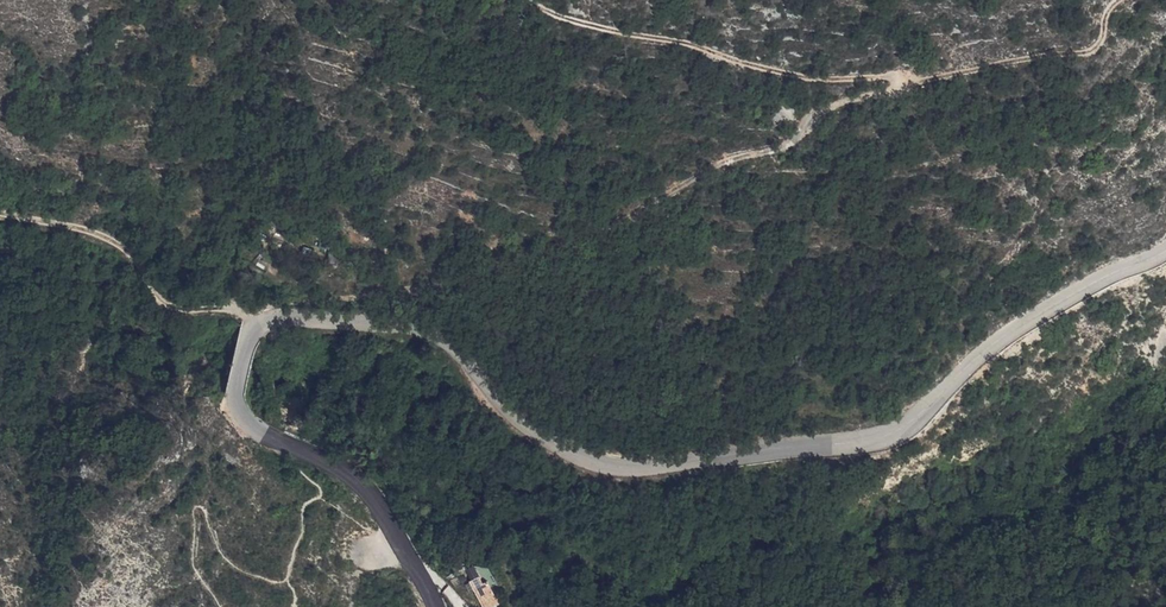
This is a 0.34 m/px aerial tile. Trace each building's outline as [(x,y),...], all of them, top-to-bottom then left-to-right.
[(346,246),(376,250),(378,238),(348,233),(346,246)] [(471,583),(475,589),(480,585),(477,579),(471,583)] [(484,592),(480,585),(475,589),(487,606),(492,603),(484,592)] [(489,588),(484,592),(492,603),(497,600),(489,588)]
